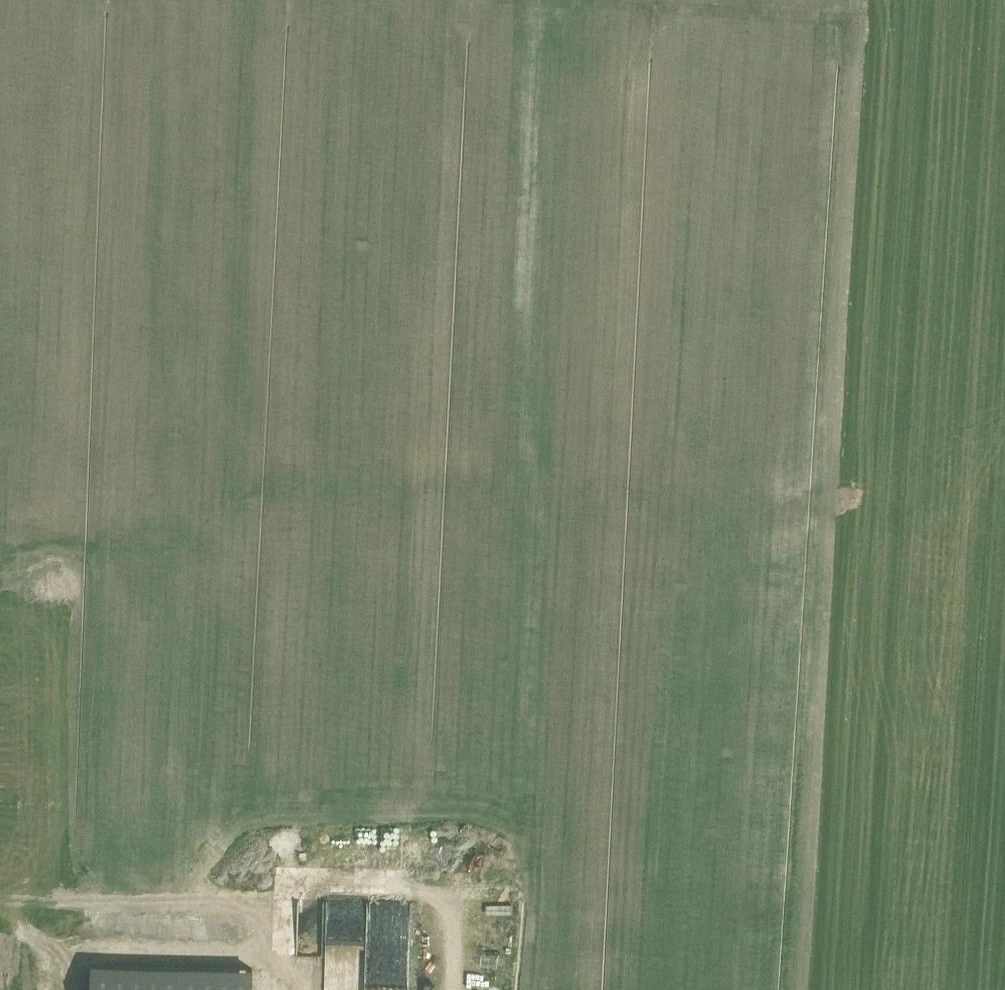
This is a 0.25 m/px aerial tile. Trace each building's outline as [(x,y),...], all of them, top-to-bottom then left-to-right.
[(252,970),(91,966),(91,989),(252,989),(252,970)]
